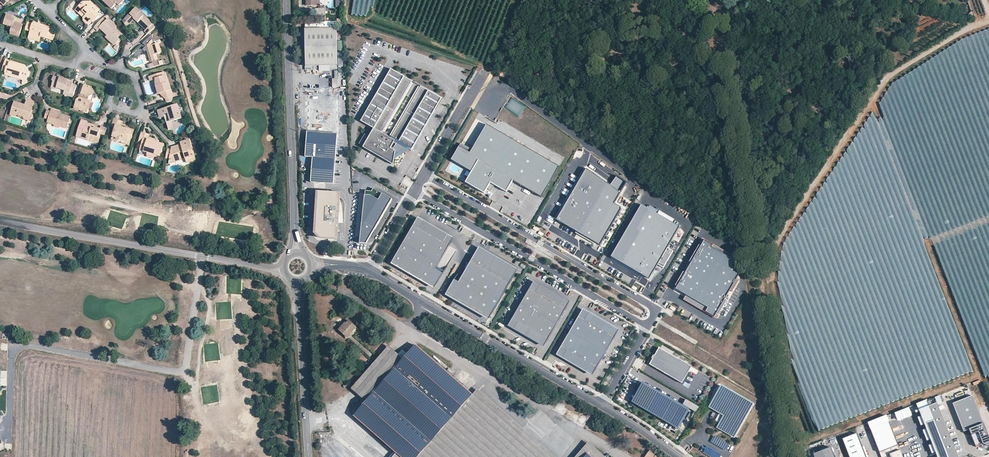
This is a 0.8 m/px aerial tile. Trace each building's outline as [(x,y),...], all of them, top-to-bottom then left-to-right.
[(93,4),(89,0),(86,0),(83,1),(81,3),(84,5),(81,9),(83,10),(80,14),(84,17),(84,20),(87,23),(90,23),(91,21),(94,18),(95,19),(95,20),(99,15),(94,11),(92,9),(91,11),(89,9),(90,7),(93,4)] [(106,3),(111,8),(116,3),(119,5),(123,1),(123,0),(105,0),(107,2),(106,3)] [(374,0),(354,0),(351,14),(371,18),(374,0)] [(75,9),(80,14),(83,10),(81,9),(84,5),(81,3),(75,9)] [(148,28),(146,30),(145,31),(148,34),(155,27),(149,22),(150,21),(144,15),(143,16),(140,13),(140,12),(136,8),(131,14),(130,13),(123,21),(126,27),(134,19),(136,17),(142,23),(143,22),(146,24),(145,26),(148,28)] [(19,23),(21,24),(22,19),(15,18),(16,16),(7,14),(7,17),(3,16),(1,23),(4,24),(5,22),(9,23),(8,25),(13,27),(12,29),(11,31),(20,34),(22,26),(18,25),(19,23)] [(134,19),(146,30),(148,28),(145,26),(146,24),(143,22),(142,23),(136,17),(134,19)] [(108,35),(116,43),(119,40),(117,38),(120,35),(114,29),(116,26),(108,19),(106,21),(103,18),(94,27),(98,30),(100,28),(108,35)] [(39,26),(34,24),(28,22),(25,29),(31,31),(29,35),(40,38),(41,36),(42,34),(48,35),(49,32),(50,29),(44,27),(44,25),(40,24),(39,26)] [(305,29),(306,67),(319,66),(331,66),(337,66),(338,66),(337,28),(305,29)] [(933,49),(948,50),(939,53),(943,53),(943,57),(946,57),(946,53),(957,53),(957,49),(962,47),(962,49),(963,49),(967,47),(966,44),(973,45),(976,43),(988,44),(988,29),(933,49)] [(114,45),(116,43),(108,35),(106,37),(114,45)] [(155,45),(152,35),(143,43),(144,48),(141,49),(141,51),(145,51),(149,62),(150,61),(150,62),(156,60),(157,59),(155,54),(162,52),(161,48),(160,48),(158,44),(155,45)] [(23,80),(26,81),(29,72),(27,69),(24,70),(23,69),(23,67),(10,63),(11,61),(5,59),(3,68),(6,69),(6,71),(8,72),(7,73),(9,75),(15,77),(16,76),(18,71),(19,70),(20,70),(21,73),(19,79),(23,80)] [(156,60),(150,62),(151,65),(146,67),(147,70),(152,68),(158,67),(157,64),(156,60)] [(25,66),(11,61),(10,63),(23,67),(23,69),(24,70),(27,69),(25,66)] [(378,141),(412,82),(391,70),(361,121),(374,129),(369,137),(378,141)] [(165,99),(172,97),(173,96),(170,87),(167,84),(166,81),(165,80),(162,77),(161,73),(149,77),(150,81),(155,79),(157,86),(156,86),(157,90),(160,89),(161,92),(161,93),(162,94),(161,95),(165,99)] [(63,78),(58,77),(54,76),(53,80),(54,81),(52,87),(57,89),(58,87),(66,90),(70,91),(69,93),(74,94),(77,85),(73,84),(73,83),(68,81),(68,80),(63,78)] [(89,96),(95,93),(90,86),(85,85),(81,95),(83,96),(81,97),(80,98),(77,100),(75,108),(87,112),(89,107),(87,107),(89,100),(88,100),(89,96)] [(412,150),(441,99),(420,87),(386,146),(394,150),(398,143),(412,150)] [(339,134),(337,88),(331,89),(320,89),(306,89),(307,130),(307,132),(339,134)] [(12,112),(16,113),(18,117),(22,118),(25,116),(30,118),(33,109),(32,109),(34,102),(27,100),(25,106),(22,106),(23,104),(15,102),(12,112)] [(166,123),(171,121),(181,118),(177,105),(158,111),(159,116),(164,114),(165,117),(166,123)] [(63,124),(67,126),(70,117),(60,113),(57,113),(58,111),(52,109),(51,111),(47,110),(45,117),(49,119),(48,119),(53,121),(55,124),(60,126),(63,124)] [(123,141),(129,143),(133,130),(128,128),(127,129),(125,128),(120,127),(122,122),(114,119),(112,126),(115,127),(113,133),(116,134),(116,137),(121,138),(123,141)] [(89,136),(88,138),(93,140),(95,136),(98,137),(98,136),(100,137),(101,135),(100,135),(101,133),(105,135),(107,128),(101,126),(100,129),(95,127),(94,129),(92,128),(92,126),(93,125),(87,123),(87,121),(82,120),(77,134),(81,136),(82,136),(83,134),(89,136)] [(460,143),(450,159),(471,171),(465,182),(483,193),(489,182),(505,191),(512,180),(541,197),(559,166),(486,124),(471,149),(460,143)] [(147,155),(154,157),(155,155),(160,156),(163,145),(158,143),(158,144),(154,143),(155,142),(148,140),(148,138),(149,135),(141,132),(138,141),(142,142),(140,150),(148,153),(147,155)] [(339,134),(307,132),(306,137),(304,156),(312,157),(311,182),(334,183),(338,134),(339,134)] [(128,144),(129,143),(123,141),(121,138),(116,137),(116,134),(113,133),(111,139),(128,144)] [(77,134),(76,136),(98,143),(100,137),(98,136),(98,137),(95,136),(93,140),(88,138),(89,136),(83,134),(82,136),(81,136),(77,134)] [(369,137),(365,134),(359,144),(392,163),(394,151),(394,150),(386,146),(378,141),(369,137)] [(177,148),(176,146),(172,147),(171,150),(167,149),(166,158),(170,159),(170,160),(179,157),(179,154),(183,153),(185,162),(194,159),(188,141),(180,143),(181,145),(181,147),(177,148)] [(393,165),(396,152),(394,151),(392,163),(359,144),(359,145),(393,165)] [(611,184),(586,169),(556,218),(598,244),(620,207),(613,203),(626,182),(616,176),(611,184)] [(394,199),(375,188),(373,191),(367,190),(363,230),(361,243),(368,244),(376,229),(394,199)] [(318,191),(315,232),(320,238),(340,240),(342,192),(318,191)] [(679,226),(640,204),(610,257),(650,280),(658,266),(664,269),(673,252),(667,248),(679,226)] [(449,245),(453,237),(417,217),(413,224),(419,228),(422,222),(446,236),(443,242),(449,245)] [(422,222),(419,228),(413,224),(395,255),(396,256),(393,262),(434,286),(437,280),(438,281),(442,273),(435,269),(436,266),(449,245),(443,242),(446,236),(422,222)] [(689,267),(704,240),(702,238),(686,265),(689,267)] [(677,286),(676,289),(686,295),(708,307),(705,312),(714,317),(715,314),(724,299),(743,266),(735,261),(712,247),(713,245),(704,240),(689,267),(685,273),(677,286)] [(736,258),(713,245),(712,247),(735,261),(736,258)] [(517,268),(478,246),(472,256),(478,259),(482,253),(509,268),(505,275),(511,278),(517,268)] [(505,275),(509,268),(482,253),(478,259),(472,256),(464,271),(502,293),(511,278),(505,275)] [(434,286),(393,262),(396,256),(395,255),(391,263),(434,288),(438,281),(437,280),(434,286)] [(502,293),(464,271),(457,282),(453,279),(449,285),(450,286),(446,293),(487,317),(492,309),(493,310),(502,293)] [(677,286),(685,273),(683,272),(675,285),(677,286)] [(535,291),(538,285),(562,299),(559,305),(565,309),(570,301),(533,280),(529,288),(535,291)] [(487,319),(493,310),(492,309),(487,317),(446,293),(450,286),(449,285),(444,294),(487,319)] [(562,299),(538,285),(535,291),(529,288),(520,303),(556,324),(565,309),(559,305),(562,299)] [(708,307),(686,295),(683,299),(705,312),(708,307)] [(727,300),(724,299),(715,314),(718,315),(727,300)] [(556,324),(520,303),(512,318),(518,321),(514,327),(538,341),(542,335),(548,339),(556,324)] [(588,314),(612,328),(608,334),(614,337),(619,329),(583,308),(578,316),(584,320),(588,314)] [(608,334),(612,328),(588,314),(584,320),(578,316),(569,331),(605,352),(614,337),(608,334)] [(514,327),(518,321),(512,318),(507,326),(543,346),(548,339),(542,335),(538,341),(514,327)] [(357,328),(348,320),(339,330),(347,339),(357,328)] [(597,367),(605,352),(569,331),(561,346),(567,349),(563,355),(587,369),(591,363),(597,367)] [(367,402),(354,417),(396,454),(400,456),(544,456),(473,395),(416,345),(408,355),(406,357),(403,360),(367,402)] [(597,367),(591,363),(587,369),(563,355),(567,349),(561,346),(556,354),(592,375),(597,367)] [(403,360),(389,347),(351,389),(367,402),(403,360)] [(690,366),(658,348),(648,364),(681,383),(690,366)] [(805,400),(816,430),(973,373),(966,354),(962,354),(962,359),(949,363),(950,365),(945,365),(928,372),(928,374),(925,375),(926,379),(908,380),(888,387),(855,388),(862,385),(849,385),(846,386),(841,386),(836,388),(828,388),(828,398),(811,398),(811,397),(805,397),(805,400)] [(637,393),(643,383),(641,382),(635,392),(637,393)] [(690,410),(643,383),(637,393),(632,402),(678,429),(690,410)] [(718,428),(725,416),(710,407),(721,387),(721,385),(707,408),(722,417),(715,429),(735,440),(755,405),(753,405),(734,437),(718,428)] [(755,405),(721,385),(721,387),(753,405),(755,405)] [(753,405),(721,387),(710,407),(725,416),(718,428),(734,437),(753,405)] [(953,403),(964,432),(969,429),(976,446),(983,443),(988,446),(988,438),(972,396),(953,403)] [(937,403),(918,410),(937,456),(958,456),(937,403)] [(569,418),(572,413),(567,410),(564,415),(569,418)] [(888,420),(870,428),(881,456),(883,456),(889,454),(890,456),(902,456),(888,420)] [(857,433),(842,439),(849,456),(866,456),(857,433)] [(729,444),(714,435),(711,442),(725,450),(729,444)] [(589,443),(576,456),(586,456),(589,454),(592,456),(605,456),(589,443)] [(703,452),(711,456),(720,456),(722,454),(707,446),(703,452)] [(830,447),(812,454),(814,456),(834,456),(830,447)]
